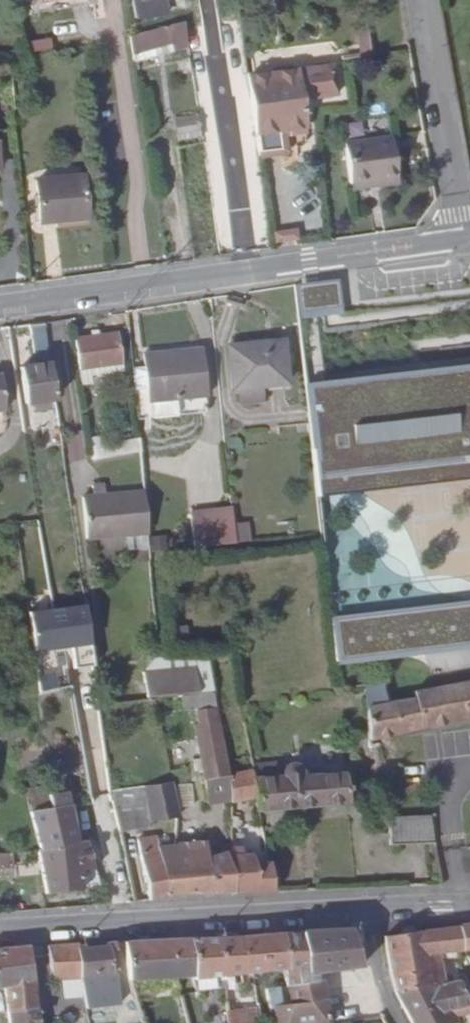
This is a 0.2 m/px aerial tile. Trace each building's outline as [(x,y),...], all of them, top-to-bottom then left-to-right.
[(134,28),(166,22),(162,0),(129,0),(134,28)] [(132,38),(136,66),(188,57),(184,32),(159,36),(150,35),(132,38)] [(24,41),(26,52),(47,50),(46,38),(24,41)] [(247,79),(258,156),(301,150),(296,111),(294,102),(329,95),(324,67),(247,79)] [(170,118),(175,142),(199,137),(194,113),(170,118)] [(375,182),(376,187),(389,185),(382,138),(336,144),(341,186),(375,182)] [(43,219),(74,215),(87,212),(81,171),(37,177),(43,219)] [(342,192),(376,187),(375,182),(341,186),(342,192)] [(292,285),(295,320),(337,314),(334,279),(292,285)] [(22,405),(55,401),(43,321),(29,323),(36,363),(17,367),(22,405)] [(119,339),(82,344),(86,375),(124,370),(119,339)] [(279,341),(226,347),(230,389),(284,383),(279,341)] [(82,344),(77,345),(82,375),(86,375),(82,344)] [(144,371),(134,372),(137,392),(146,392),(148,403),(205,396),(199,349),(143,355),(144,371)] [(302,382),(312,480),(469,461),(469,362),(302,382)] [(81,460),(82,435),(66,434),(66,459),(81,460)] [(99,460),(146,454),(144,442),(97,448),(99,460)] [(314,495),(469,476),(469,461),(312,480),(314,495)] [(87,541),(156,532),(149,490),(82,499),(87,541)] [(196,542),(237,539),(233,509),(193,513),(196,542)] [(327,616),(327,621),(469,604),(469,599),(327,616)] [(327,621),(331,658),(469,642),(469,604),(327,621)] [(87,664),(85,606),(21,609),(23,651),(64,649),(65,665),(87,664)] [(331,658),(332,663),(469,647),(469,642),(331,658)] [(149,700),(199,690),(194,665),(144,675),(149,700)] [(385,702),(362,707),(368,736),(379,734),(469,715),(469,678),(414,689),(415,695),(385,702)] [(223,744),(218,713),(197,718),(209,784),(218,783),(212,746),(223,744)] [(105,732),(75,735),(78,756),(97,755),(104,797),(115,795),(105,732)] [(218,783),(209,784),(212,810),(233,808),(229,783),(223,744),(212,746),(218,783)] [(345,776),(256,780),(260,805),(261,808),(347,804),(345,776)] [(229,783),(233,808),(260,805),(256,780),(229,783)] [(181,789),(118,795),(123,829),(181,823),(181,789)] [(27,811),(36,850),(73,842),(60,790),(46,793),(49,808),(27,811)] [(425,816),(386,822),(388,848),(432,843),(425,816)] [(73,842),(36,850),(47,894),(89,886),(97,885),(93,861),(89,862),(85,840),(79,841),(73,842)] [(150,899),(171,898),(161,850),(143,850),(150,899)] [(233,862),(233,857),(229,857),(229,863),(205,863),(205,855),(185,856),(183,850),(180,850),(161,850),(171,898),(234,896),(233,862)] [(274,864),(272,864),(243,865),(243,862),(233,862),(234,896),(275,895),(274,864)] [(460,927),(466,955),(469,955),(469,926),(460,927)] [(460,927),(385,938),(396,992),(442,985),(439,959),(466,955),(460,927)] [(351,929),(300,931),(304,946),(311,970),(362,968),(351,929)] [(300,931),(279,932),(289,971),(293,988),(293,990),(300,988),(296,971),(303,969),(303,957),(300,946),(304,946),(300,931)] [(270,933),(279,972),(289,971),(279,932),(270,933)] [(243,975),(279,972),(270,933),(238,937),(243,975)] [(238,937),(219,938),(224,976),(243,975),(238,937)] [(191,939),(194,977),(224,976),(219,938),(191,939)] [(177,978),(194,977),(191,939),(175,940),(177,978)] [(127,942),(131,981),(177,978),(175,940),(127,942)] [(83,971),(83,972),(116,970),(115,942),(106,943),(105,946),(80,947),(83,971)] [(80,944),(54,945),(58,973),(83,971),(80,947),(80,944)] [(35,1006),(32,962),(29,946),(0,949),(0,986),(4,985),(7,1006),(35,1006)] [(311,970),(304,946),(300,946),(303,957),(303,969),(296,971),(300,988),(293,990),(298,1006),(319,1003),(314,984),(311,970)] [(396,992),(415,1022),(461,1022),(467,1021),(457,983),(442,985),(396,992)] [(275,1011),(280,1011),(298,1006),(293,990),(293,988),(270,993),(275,1011)] [(363,1021),(384,1017),(368,988),(347,993),(363,1021)] [(73,1016),(88,1015),(85,993),(71,994),(73,1016)] [(282,1022),(324,1022),(319,1003),(298,1006),(280,1011),(282,1022)] [(35,1006),(7,1006),(8,1022),(36,1022),(35,1006)] [(229,1008),(231,1022),(258,1022),(257,1006),(229,1008)]
